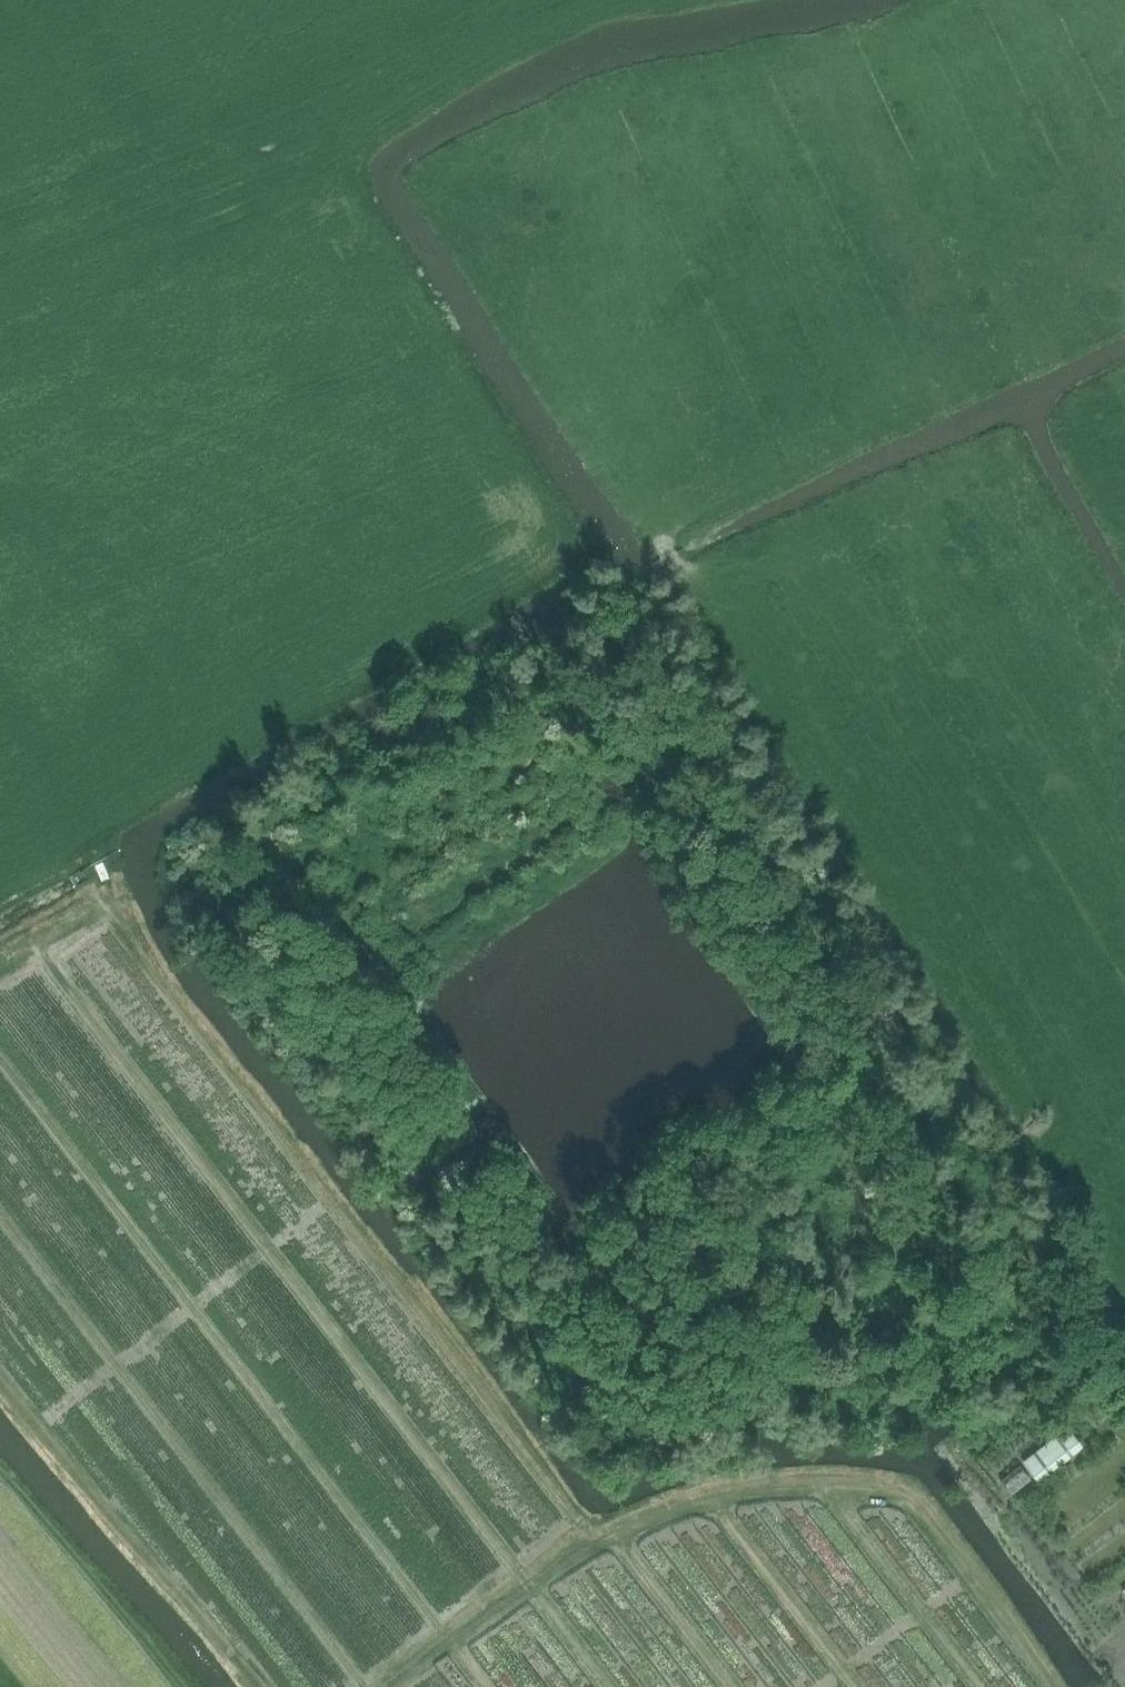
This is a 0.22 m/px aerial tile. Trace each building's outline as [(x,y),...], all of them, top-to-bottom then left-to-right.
[(1012,1452),(1011,1450),(1029,1433),(1019,1422),(999,1440),(996,1438),(983,1451),(997,1466),(1012,1452)] [(1022,1460),(1039,1482),(1084,1447),(1067,1425),(1022,1460)] [(1011,1494),(1031,1479),(1021,1465),(1001,1481),(1011,1494)]
